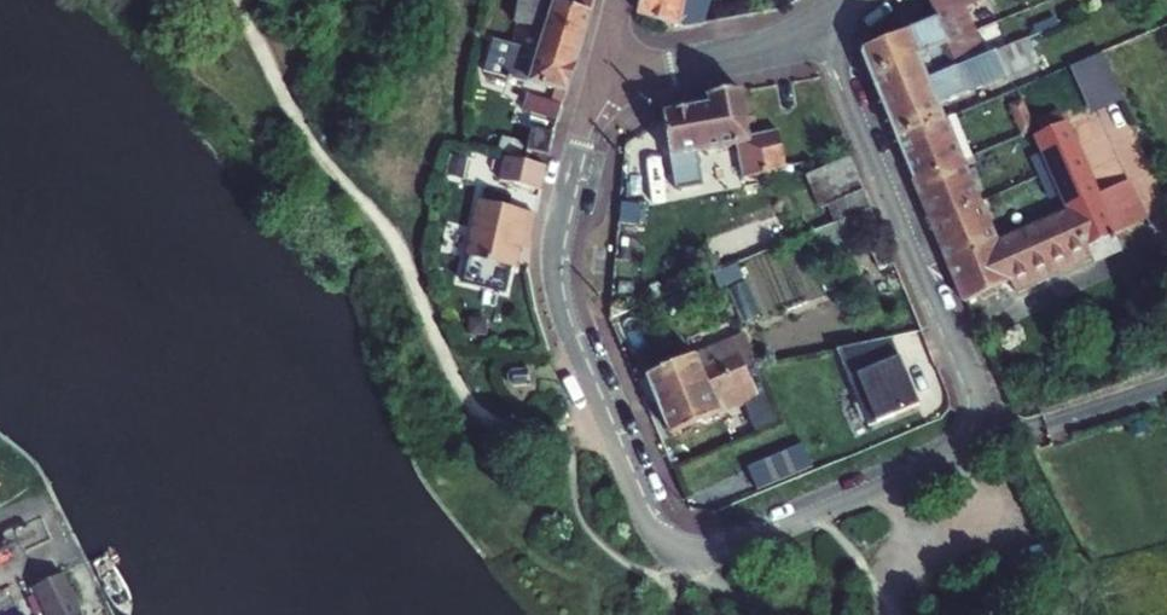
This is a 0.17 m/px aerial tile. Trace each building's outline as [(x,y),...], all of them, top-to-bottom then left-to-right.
[(543,46),(576,56),(593,0),(519,0),(516,23),(547,31),(543,46)] [(640,15),(638,20),(651,34),(684,27),(703,23),(709,0),(644,0),(640,15)] [(936,18),(863,49),(863,51),(862,56),(870,75),(967,34),(974,31),(963,8),(979,1),(979,0),(927,0),(936,18)] [(1037,35),(1058,25),(1055,18),(1033,28),(1037,35)] [(985,57),(974,31),(967,34),(979,59),(985,57)] [(880,100),(979,59),(967,34),(870,75),(880,100)] [(1028,38),(996,52),(1006,77),(1038,63),(1028,38)] [(576,56),(543,46),(540,54),(493,41),(484,72),(508,79),(508,80),(511,81),(511,80),(532,85),(533,83),(566,93),(576,56)] [(1106,51),(1073,65),(1093,112),(1126,98),(1106,51)] [(996,52),(985,57),(979,59),(880,100),(896,139),(943,119),(937,106),(1006,78),(1006,77),(996,52)] [(676,189),(703,184),(697,153),(737,145),(743,178),(766,173),(763,151),(781,148),(778,131),(749,137),(740,90),(707,96),(709,106),(695,108),(662,114),(676,189)] [(523,110),(557,121),(562,105),(528,94),(523,110)] [(707,96),(694,99),(695,108),(709,106),(707,96)] [(1033,129),(1020,100),(1009,104),(1021,134),(1033,129)] [(943,119),(960,160),(970,156),(953,115),(943,119)] [(1058,191),(1068,215),(995,244),(960,160),(943,119),(896,139),(913,179),(931,222),(948,265),(964,302),(1009,282),(1015,293),(1092,257),(1087,245),(1139,221),(1127,194),(1101,207),(1064,124),(1035,136),(1042,153),(1031,158),(1047,196),(1058,191)] [(553,133),(531,128),(526,150),(548,155),(553,133)] [(781,148),(763,151),(766,173),(785,170),(781,148)] [(500,181),(539,190),(545,166),(505,157),(500,181)] [(827,207),(834,224),(870,209),(849,159),(807,176),(820,209),(827,207)] [(1146,218),(1133,191),(1127,194),(1139,221),(1146,218)] [(477,202),(466,259),(515,268),(522,231),(530,233),(533,213),(477,202)] [(870,209),(834,224),(842,244),(878,229),(870,209)] [(842,244),(834,224),(815,232),(823,252),(842,244)] [(836,350),(869,427),(920,405),(892,338),(836,350)] [(738,352),(700,368),(694,355),(646,376),(660,408),(686,396),(684,392),(705,384),(706,386),(746,369),(738,352)] [(507,376),(508,383),(513,386),(527,385),(527,386),(529,386),(529,385),(530,385),(530,383),(529,383),(529,382),(528,382),(527,372),(528,372),(528,371),(529,371),(528,369),(526,369),(526,370),(511,371),(507,376)] [(686,396),(660,408),(671,433),(758,397),(752,383),(746,369),(706,386),(705,384),(684,392),(686,396)] [(752,383),(758,397),(767,393),(761,380),(752,383)] [(756,490),(812,467),(803,444),(747,468),(756,490)] [(27,614),(81,614),(62,574),(18,595),(27,614)]
